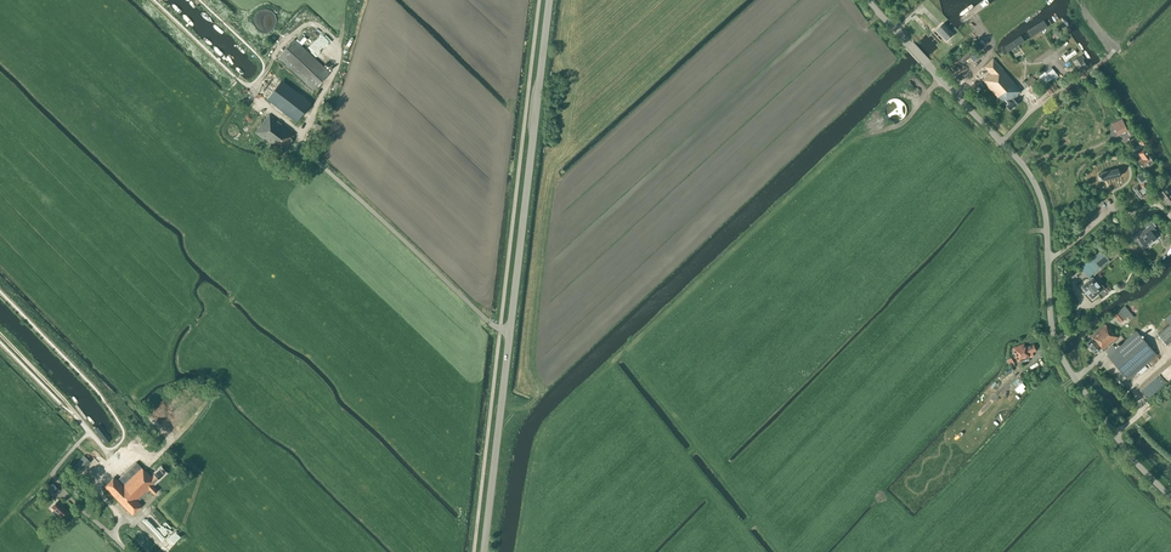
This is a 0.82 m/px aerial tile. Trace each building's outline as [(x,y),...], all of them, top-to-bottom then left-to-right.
[(266,9),(264,9),(263,9),(261,10),(260,10),(258,11),(257,12),(256,14),(255,16),(254,17),(253,19),(253,21),(253,23),(254,24),(254,26),(255,28),(256,29),(258,30),(260,31),(261,32),(263,32),(266,33),(268,32),(269,32),(271,31),(273,29),(274,28),(275,26),(276,24),(276,22),(276,20),(276,18),(275,16),(274,14),(273,13),(271,11),(270,10),(268,10),(266,9)] [(936,30),(946,41),(949,38),(952,35),(942,24),(936,30)] [(1021,35),(1013,40),(1004,46),(1008,52),(1025,40),(1021,35)] [(278,57),(313,90),(330,72),(294,39),(278,57)] [(1083,58),(1082,57),(1081,55),(1073,61),(1080,71),(1087,66),(1082,59),(1083,58)] [(1010,110),(1018,103),(1014,100),(1018,96),(1017,94),(1021,90),(993,59),(985,67),(991,74),(982,81),(1001,102),(1002,101),(1006,105),(1006,106),(1010,110)] [(1036,80),(1032,76),(1024,83),(1028,87),(1036,80)] [(281,79),(267,98),(296,120),(310,101),(281,79)] [(1050,79),(1043,85),(1050,95),(1058,89),(1050,79)] [(1040,91),(1034,83),(1028,88),(1035,95),(1040,91)] [(283,153),(293,139),(292,138),(295,134),(269,114),(255,133),(278,150),(278,149),(283,153)] [(1112,124),(1118,135),(1128,130),(1122,119),(1112,124)] [(1149,156),(1150,155),(1145,148),(1138,153),(1142,159),(1138,161),(1143,168),(1153,162),(1149,156)] [(1117,168),(1101,172),(1101,174),(1098,174),(1099,180),(1102,179),(1102,180),(1119,176),(1121,173),(1120,171),(1118,169),(1117,168)] [(1145,192),(1150,189),(1145,183),(1149,181),(1142,173),(1141,173),(1139,174),(1138,175),(1137,176),(1137,177),(1137,179),(1137,180),(1138,181),(1139,182),(1141,182),(1133,188),(1141,198),(1147,194),(1145,192)] [(1160,193),(1165,199),(1170,194),(1170,190),(1167,187),(1160,193)] [(1156,231),(1151,224),(1144,231),(1146,234),(1139,240),(1145,248),(1156,238),(1152,234),(1156,231)] [(1111,256),(1119,250),(1117,246),(1108,251),(1111,256)] [(1109,260),(1101,250),(1080,267),(1088,277),(1109,260)] [(1092,299),(1103,290),(1093,278),(1082,287),(1086,292),(1088,294),(1092,299)] [(1127,316),(1130,320),(1134,316),(1125,305),(1114,315),(1120,322),(1127,316)] [(1165,319),(1170,324),(1157,335),(1165,344),(1170,339),(1170,314),(1165,319)] [(1124,332),(1115,322),(1108,328),(1105,325),(1091,336),(1093,338),(1087,344),(1095,353),(1101,348),(1103,350),(1124,332)] [(1108,356),(1128,380),(1157,355),(1137,332),(1108,356)] [(1028,354),(1036,351),(1034,345),(1025,348),(1024,344),(1013,348),(1018,362),(1029,358),(1028,354)] [(1046,365),(1042,361),(1035,367),(1039,371),(1046,365)] [(1032,384),(1027,380),(1023,386),(1027,389),(1032,384)] [(985,404),(992,394),(989,392),(982,402),(985,404)] [(94,429),(105,445),(112,440),(101,424),(94,429)] [(72,468),(78,475),(90,462),(84,456),(72,468)] [(152,485),(164,474),(160,469),(151,477),(146,471),(146,472),(137,462),(118,480),(114,477),(104,486),(132,515),(142,506),(138,501),(150,490),(154,494),(158,491),(152,485)] [(60,490),(54,485),(53,484),(46,490),(53,497),(60,490)] [(58,513),(61,516),(67,511),(57,501),(51,507),(54,510),(52,512),(55,516),(58,513)]
